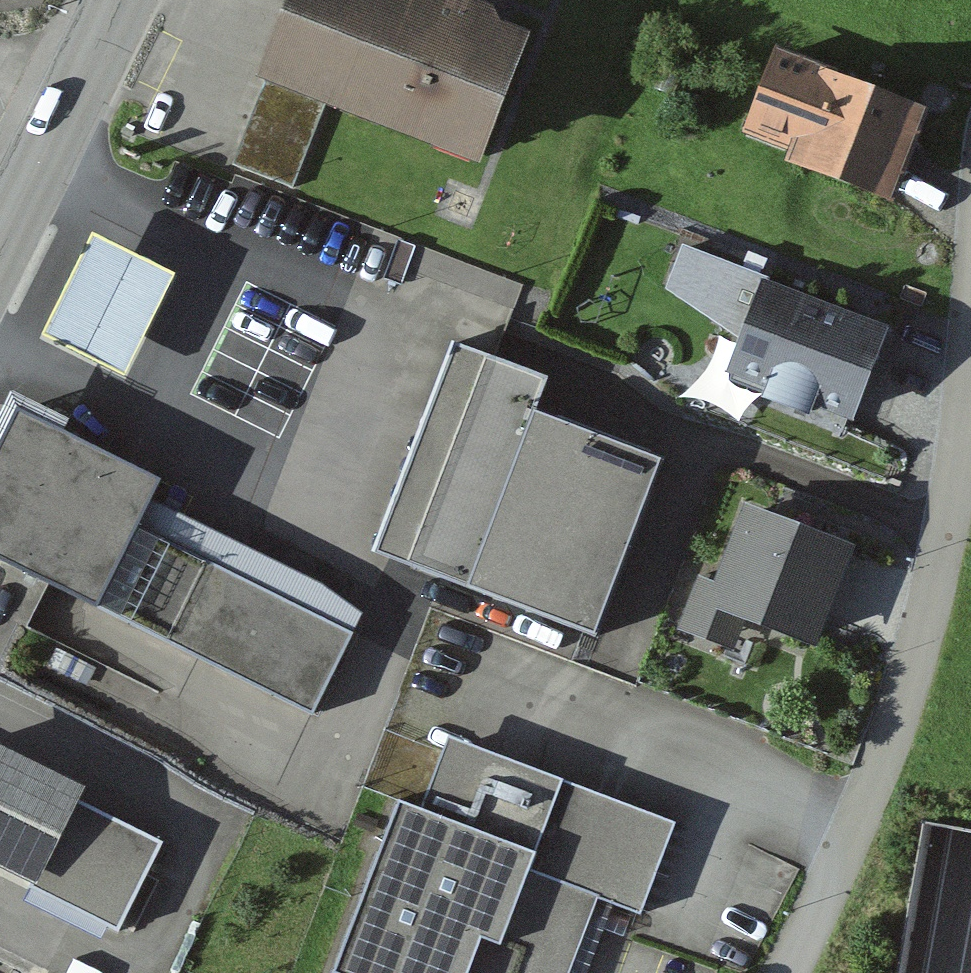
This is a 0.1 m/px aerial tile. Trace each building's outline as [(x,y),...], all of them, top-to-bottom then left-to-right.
[(416,0),(286,0),(254,82),(323,109),(479,170),(529,44),(416,0)] [(924,118),(754,52),(720,139),(890,205),(924,118)] [(323,109),(254,82),(240,162),(309,191),(323,109)] [(176,270),(93,232),(43,338),(127,377),(176,270)] [(887,318),(762,273),(728,365),(853,410),(887,318)] [(544,391),(447,354),(370,552),(467,589),(532,421),(544,391)] [(20,420),(0,459),(0,570),(308,722),(350,637),(143,534),(165,491),(20,420)] [(656,466),(532,421),(467,589),(594,637),(656,466)] [(850,551),(741,509),(712,582),(699,577),(680,627),(735,649),(746,619),(813,646),(850,551)] [(407,805),(346,972),(580,972),(603,912),(641,926),(678,825),(454,743),(428,812),(407,805)] [(0,750),(0,881),(108,939),(163,838),(0,750)]
